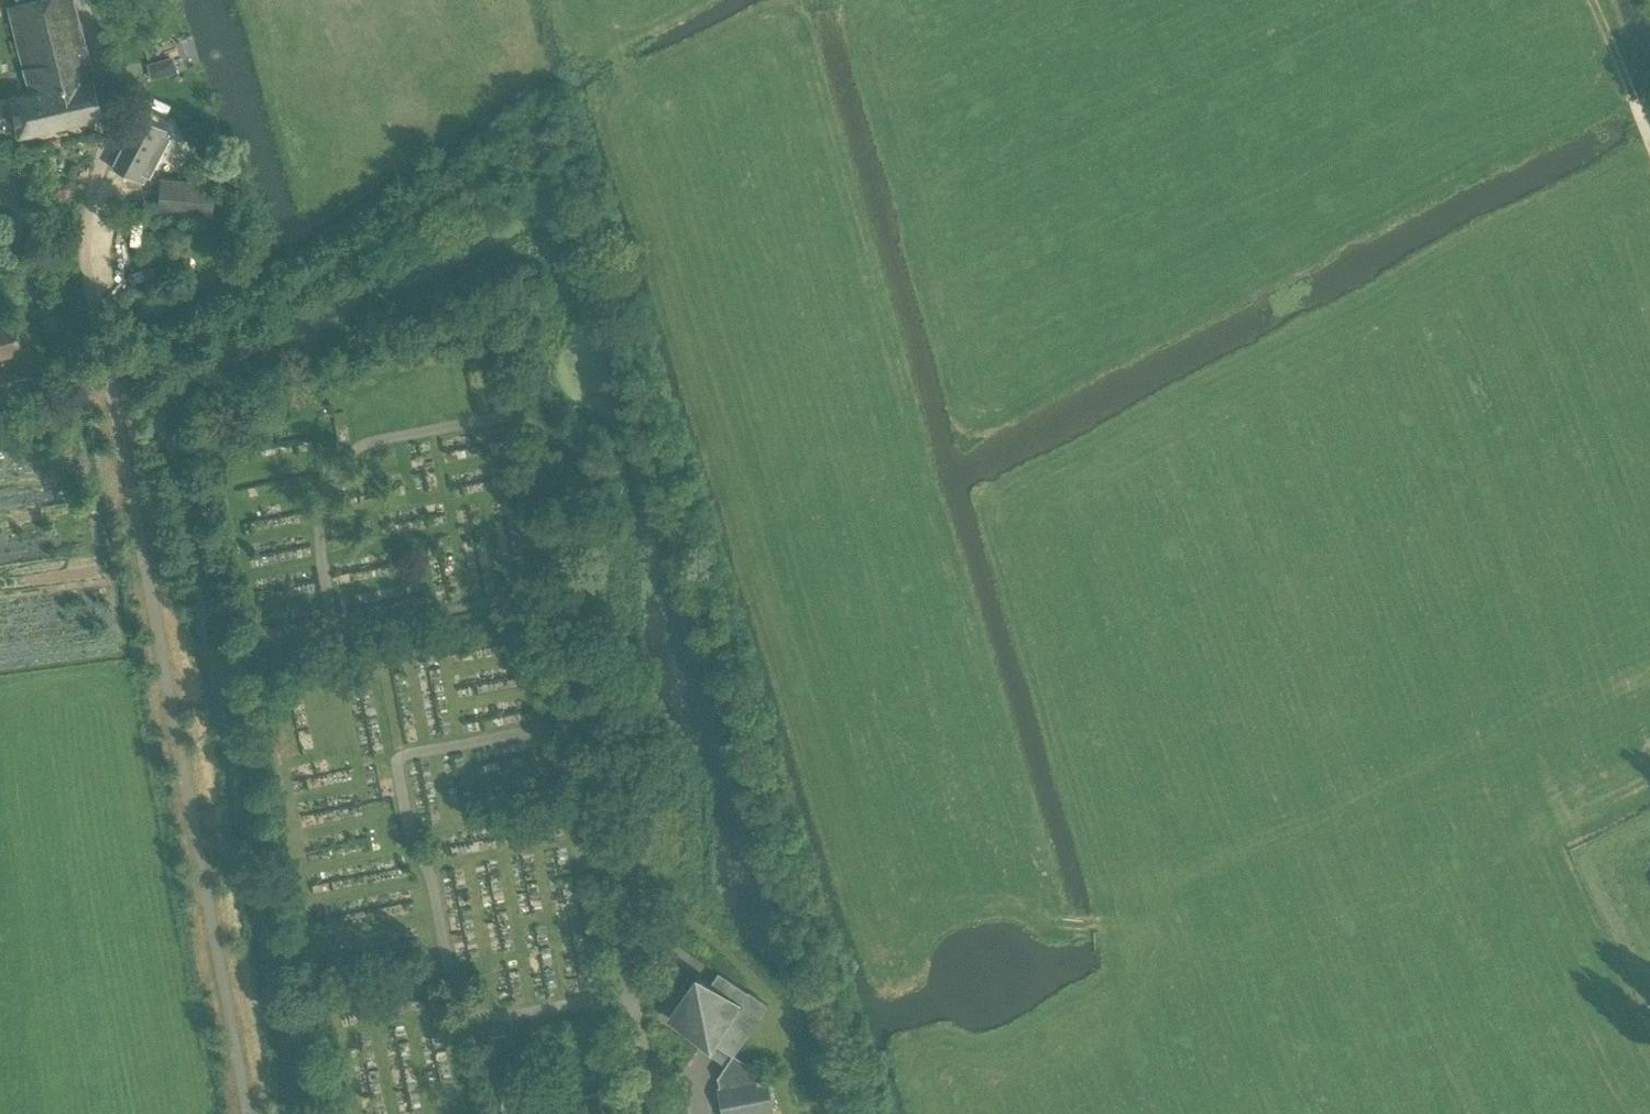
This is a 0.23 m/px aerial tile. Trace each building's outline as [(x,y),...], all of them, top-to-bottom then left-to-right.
[(15,137),(103,117),(72,0),(33,0),(6,6),(28,93),(0,100),(0,128),(12,125),(15,137)] [(142,184),(170,132),(136,115),(109,167),(142,184)] [(210,218),(212,182),(159,179),(156,215),(210,218)] [(19,351),(10,320),(0,323),(0,356),(19,351)] [(719,972),(720,973),(712,985),(699,976),(670,1018),(712,1046),(715,1043),(730,1053),(733,1055),(718,1077),(720,1088),(718,1088),(723,1113),(766,1113),(774,1112),(767,1077),(762,1078),(762,1077),(759,1078),(758,1070),(735,1054),(769,1004),(720,972),(719,972)]
